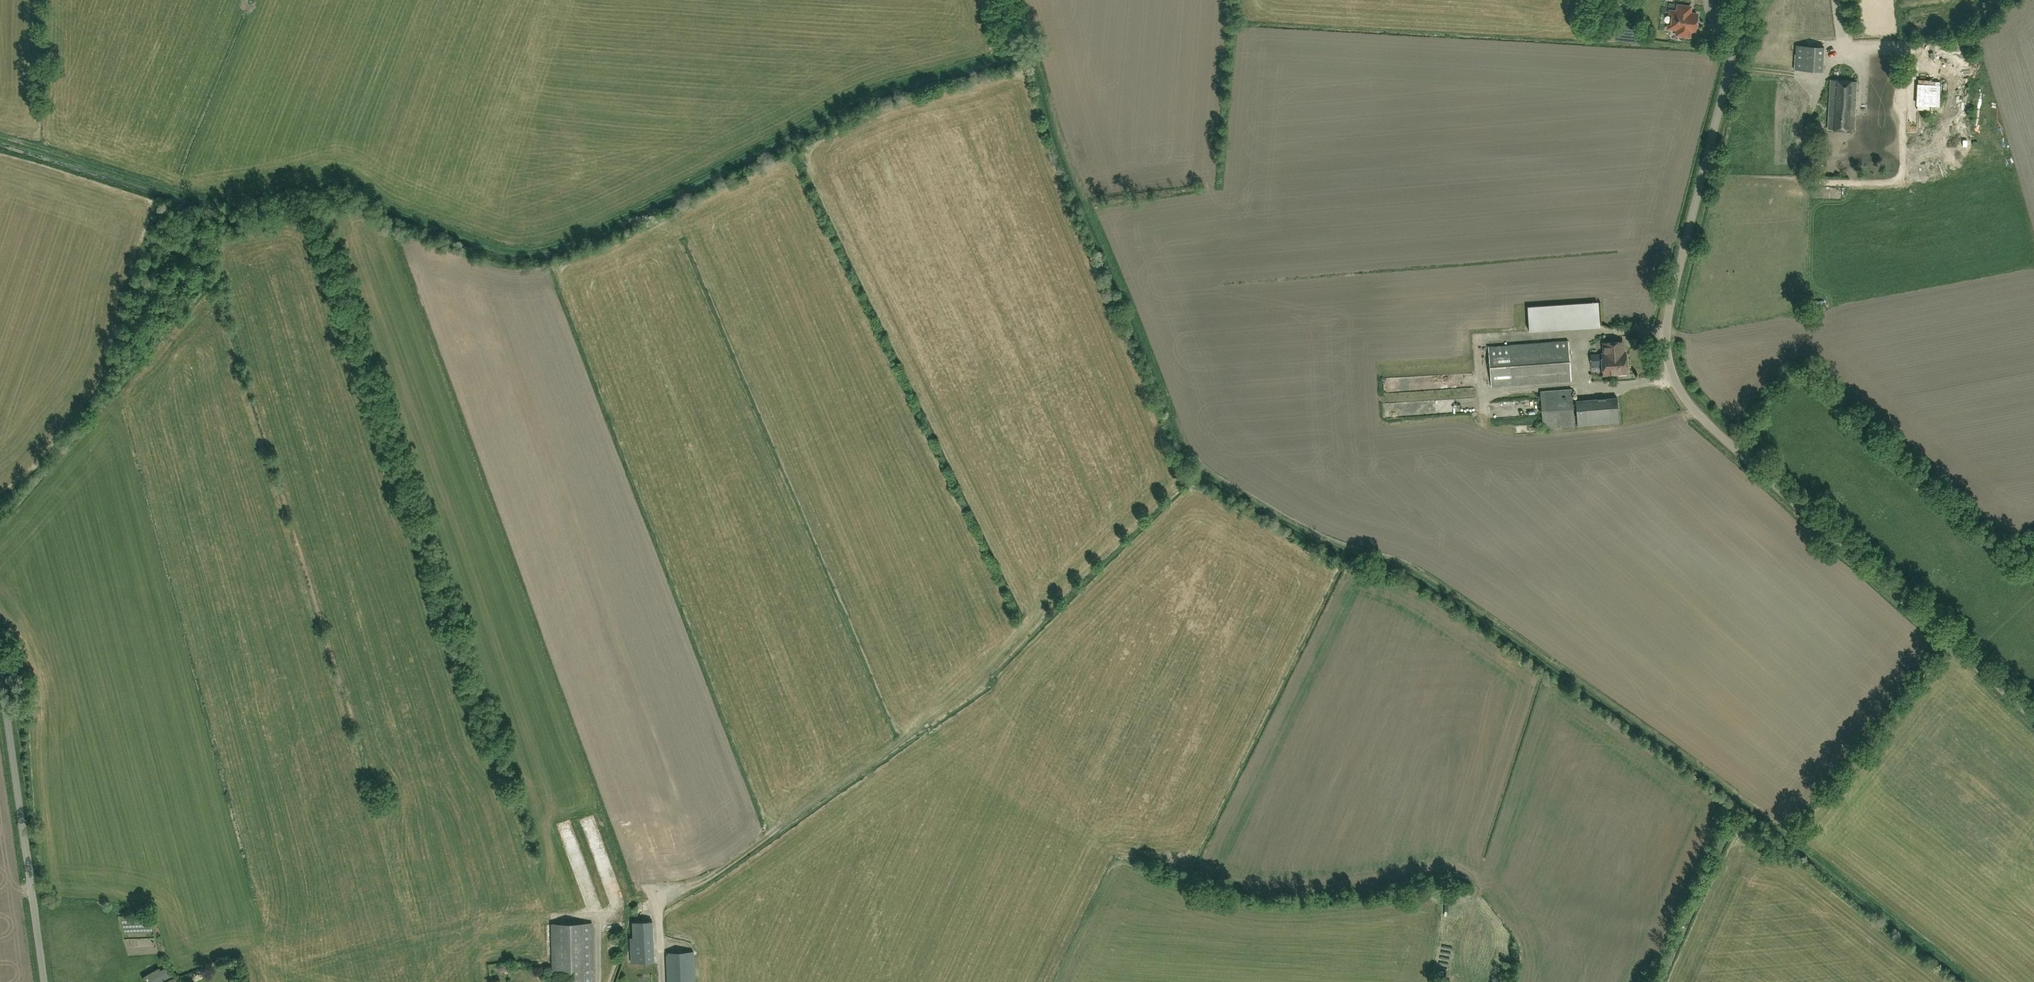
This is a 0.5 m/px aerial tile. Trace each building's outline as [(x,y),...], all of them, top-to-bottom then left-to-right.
[(1673,11),(1671,28),(1683,29),(1682,35),(1690,36),(1691,30),(1696,31),(1698,14),(1690,13),(1691,6),(1678,5),(1677,12),(1673,11)] [(1823,46),(1796,45),(1794,69),(1822,70),(1823,46)] [(1854,129),(1856,81),(1830,78),(1828,128),(1854,129)] [(1934,85),(1933,94),(1941,95),(1942,86),(1934,85)] [(1815,161),(1826,160),(1825,143),(1814,143),(1815,161)] [(1529,331),(1600,326),(1598,302),(1528,307),(1529,331)] [(1491,387),(1571,380),(1568,340),(1488,346),(1491,387)] [(1623,352),(1622,341),(1604,343),(1604,354),(1601,354),(1603,374),(1627,372),(1625,352),(1623,352)] [(1599,353),(1590,354),(1591,366),(1600,365),(1599,353)] [(1543,429),(1575,427),(1572,388),(1540,391),(1543,429)] [(1578,426),(1619,423),(1617,397),(1583,399),(1584,402),(1576,403),(1578,426)] [(631,962),(656,961),(654,921),(633,921),(634,937),(630,937),(631,962)] [(593,922),(551,923),(553,981),(594,981),(593,922)] [(695,951),(666,952),(667,981),(696,981),(695,951)] [(170,975),(166,967),(147,977),(150,981),(158,981),(170,975)]
